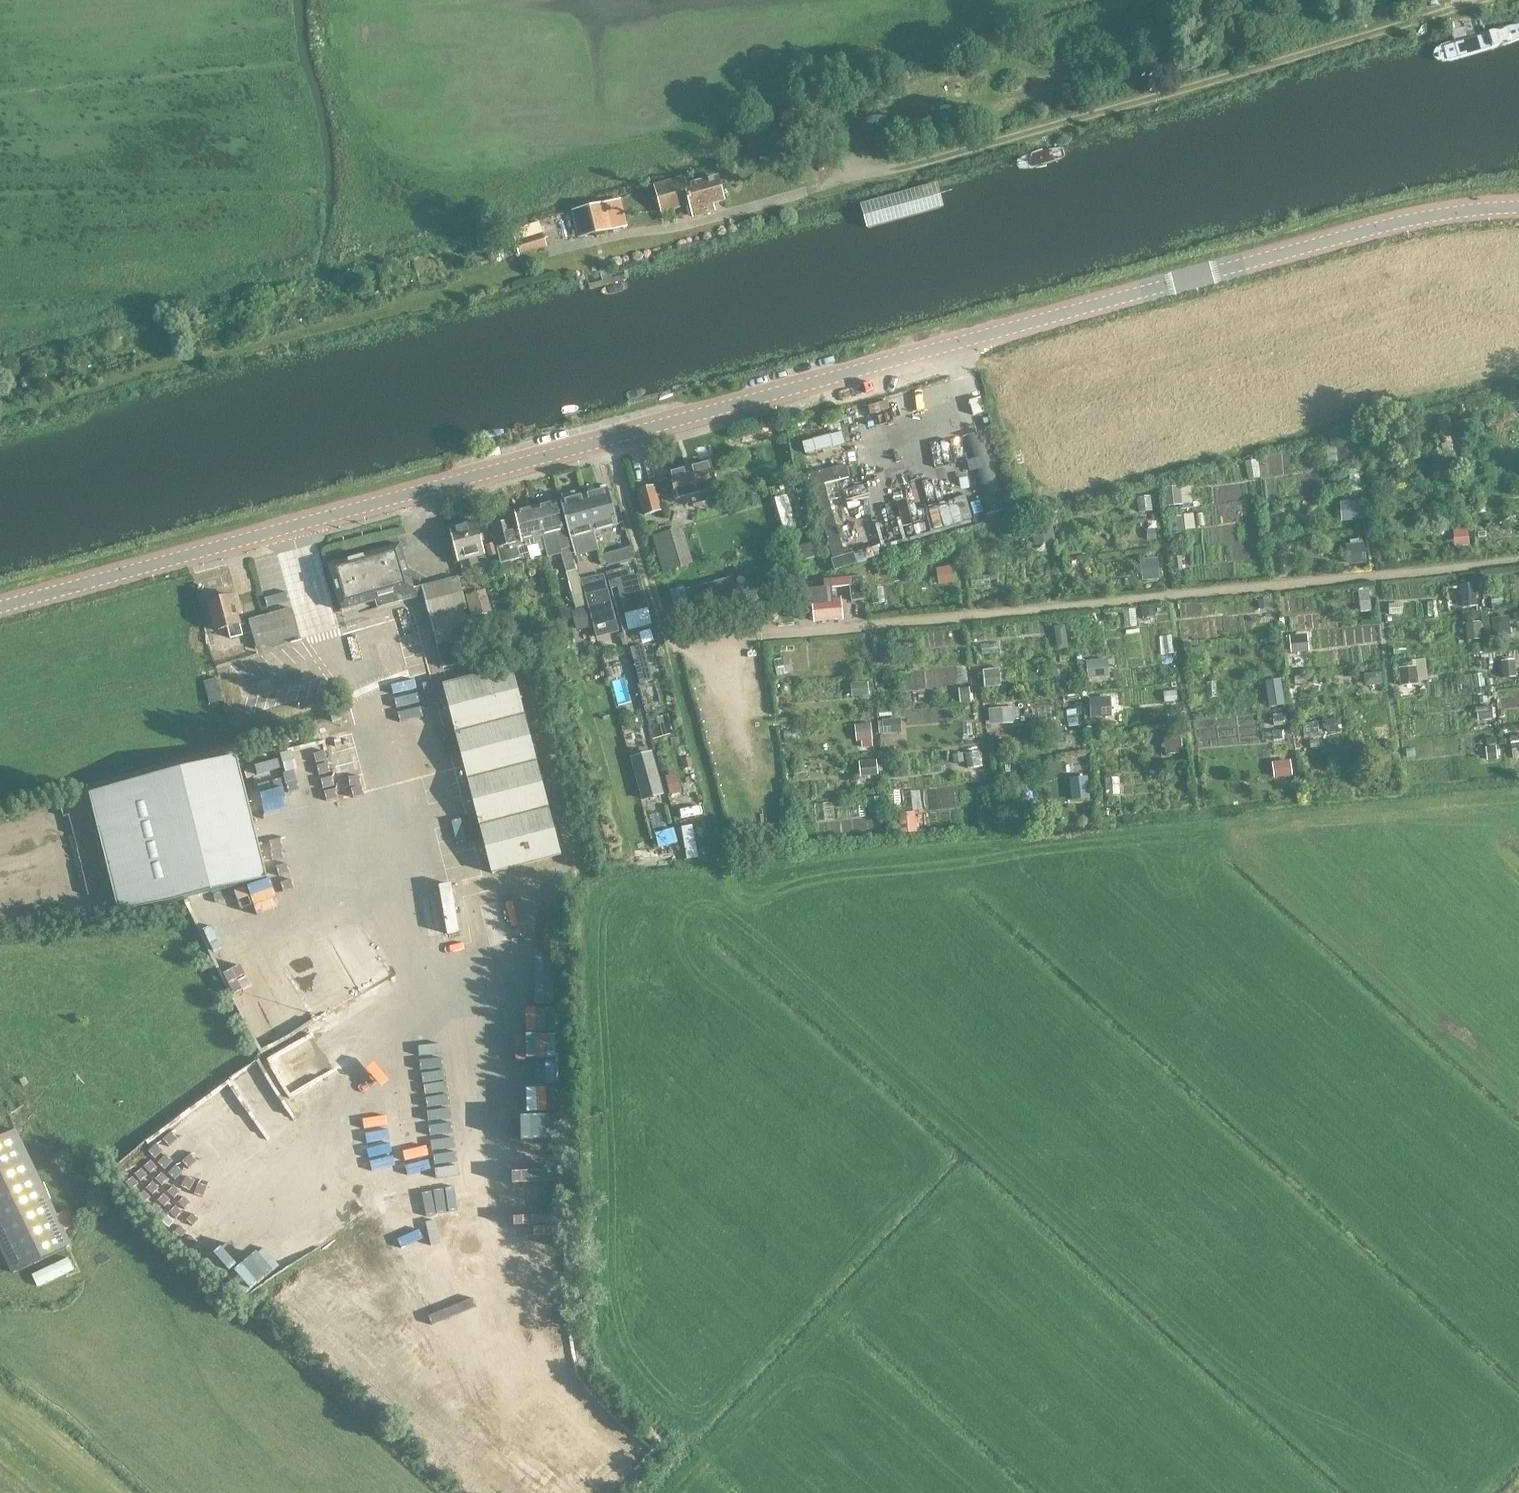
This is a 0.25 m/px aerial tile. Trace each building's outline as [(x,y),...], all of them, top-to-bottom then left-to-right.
[(717,178),(687,187),(685,175),(654,184),(662,211),(689,203),(693,215),(714,210),(710,204),(724,201),(717,178)] [(627,226),(623,213),(619,198),(571,210),(578,238),(627,226)] [(512,230),(519,253),(545,246),(538,222),(512,230)] [(983,432),(962,437),(984,515),(1006,509),(983,432)] [(678,500),(716,489),(709,460),(670,470),(678,500)] [(833,557),(844,554),(825,484),(849,477),(846,465),(821,471),(819,462),(806,464),(808,474),(803,475),(807,488),(812,487),(833,557)] [(1167,503),(1192,502),(1191,484),(1167,485),(1167,503)] [(651,512),(660,509),(654,485),(637,489),(644,514),(642,515),(645,525),(654,523),(651,512)] [(607,488),(584,494),(594,530),(617,524),(607,488)] [(594,530),(584,494),(561,500),(575,551),(598,544),(594,530)] [(1342,519),(1361,518),(1360,498),(1341,499),(1342,519)] [(563,530),(556,500),(514,510),(516,519),(493,525),(497,544),(502,561),(521,557),(519,546),(527,543),(526,539),(543,535),(544,541),(554,538),(553,532),(563,530)] [(1195,528),(1194,514),(1170,515),(1171,529),(1195,528)] [(467,554),(485,548),(477,520),(451,528),(460,557),(462,556),(463,560),(468,558),(467,554)] [(1455,544),(1471,543),(1470,526),(1454,526),(1455,544)] [(663,570),(694,561),(685,529),(678,531),(678,530),(654,537),(663,570)] [(566,531),(556,533),(575,608),(586,605),(588,614),(610,608),(601,574),(579,580),(566,531)] [(1348,561),(1367,561),(1367,540),(1347,540),(1348,561)] [(400,543),(328,564),(341,610),(376,600),(378,607),(424,594),(434,632),(437,645),(442,668),(477,660),(470,638),(470,636),(463,608),(466,607),(458,576),(413,588),(400,543)] [(810,543),(794,547),(799,561),(814,557),(810,543)] [(610,563),(636,556),(633,544),(607,551),(610,563)] [(1141,557),(1143,577),(1161,575),(1159,555),(1141,557)] [(952,564),(938,565),(940,582),(954,580),(952,564)] [(639,573),(631,575),(629,566),(606,572),(611,588),(618,587),(625,614),(619,615),(623,625),(633,622),(630,611),(647,607),(639,573)] [(679,602),(746,584),(743,572),(675,590),(679,602)] [(826,584),(852,583),(851,576),(826,577),(826,584)] [(1477,580),(1460,583),(1464,605),(1480,602),(1477,580)] [(815,616),(846,613),(844,588),(812,591),(815,616)] [(228,626),(230,632),(231,636),(244,633),(233,594),(208,601),(215,629),(228,626)] [(300,636),(298,632),(292,608),(249,619),(256,648),(300,636)] [(1485,614),(1486,634),(1512,633),(1511,613),(1485,614)] [(1467,619),(1468,637),(1481,637),(1480,619),(1467,619)] [(1293,649),(1311,648),(1310,633),(1292,633),(1293,649)] [(1088,676),(1108,675),(1106,657),(1087,658),(1088,676)] [(1414,657),(1414,664),(1400,664),(1400,679),(1429,678),(1428,657),(1414,657)] [(490,873),(561,856),(513,661),(442,679),(490,873)] [(949,686),(950,668),(913,666),(912,684),(949,686)] [(985,668),(985,684),(1000,684),(1000,667),(985,668)] [(1271,705),(1287,702),(1283,676),(1266,679),(1271,705)] [(1091,714),(1113,714),(1112,695),(1090,696),(1091,714)] [(989,705),(989,722),(1018,722),(1018,705),(989,705)] [(879,716),(880,732),(903,730),(902,715),(879,716)] [(89,789),(118,908),(267,874),(237,752),(89,789)] [(878,758),(860,760),(862,773),(879,771),(878,758)] [(1274,774),(1293,774),(1292,758),(1274,759),(1274,774)] [(662,794),(653,764),(636,768),(644,799),(662,794)] [(668,772),(671,792),(682,790),(679,770),(668,772)] [(1073,798),(1091,796),(1088,774),(1071,777),(1073,798)] [(918,810),(900,810),(901,830),(919,829),(918,810)] [(271,1056),(268,1058),(290,1096),(334,1072),(311,1033),(271,1056)] [(298,1107),(320,1097),(315,1085),(293,1095),(298,1107)] [(188,1152),(204,1139),(189,1120),(173,1133),(188,1152)] [(14,1272),(71,1244),(14,1129),(0,1136),(0,1244),(14,1272)]
